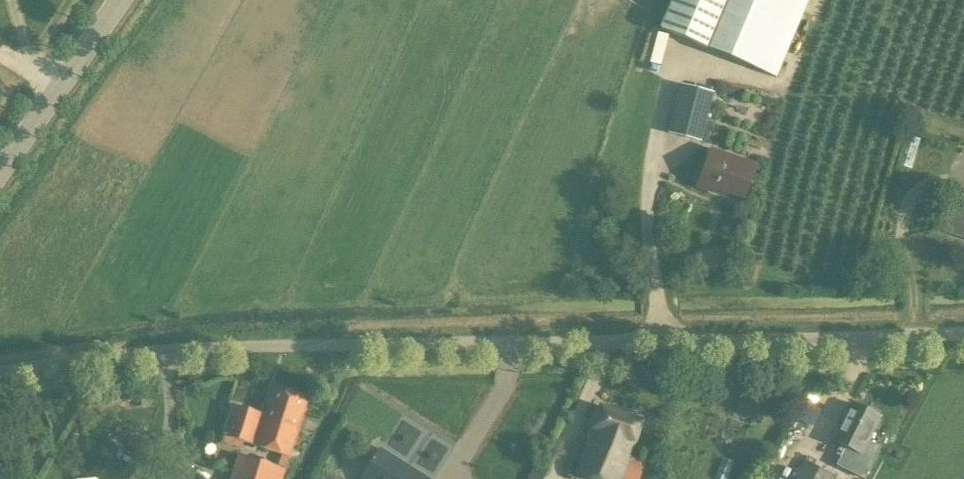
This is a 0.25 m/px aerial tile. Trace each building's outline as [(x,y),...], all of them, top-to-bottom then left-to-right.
[(659,29),(776,78),(808,0),(671,0),(659,29)] [(714,93),(681,84),(668,133),(701,141),(714,93)] [(907,134),(899,163),(914,167),(922,138),(907,134)] [(743,198),(755,165),(711,150),(698,187),(714,193),(715,189),(743,198)] [(265,416),(233,405),(223,435),(289,456),(308,397),(274,387),(265,416)] [(879,447),(868,442),(880,417),(851,403),(833,440),(856,452),(847,470),(864,478),(879,447)] [(89,404),(84,412),(94,418),(99,410),(89,404)] [(642,420),(601,406),(577,473),(595,478),(640,478),(646,461),(630,455),(642,420)] [(381,449),(362,478),(429,478),(381,449)] [(239,455),(231,478),(282,478),(285,469),(239,455)] [(834,476),(803,459),(793,478),(833,478),(834,476)] [(537,466),(535,465),(528,478),(543,478),(547,472),(537,466)]
